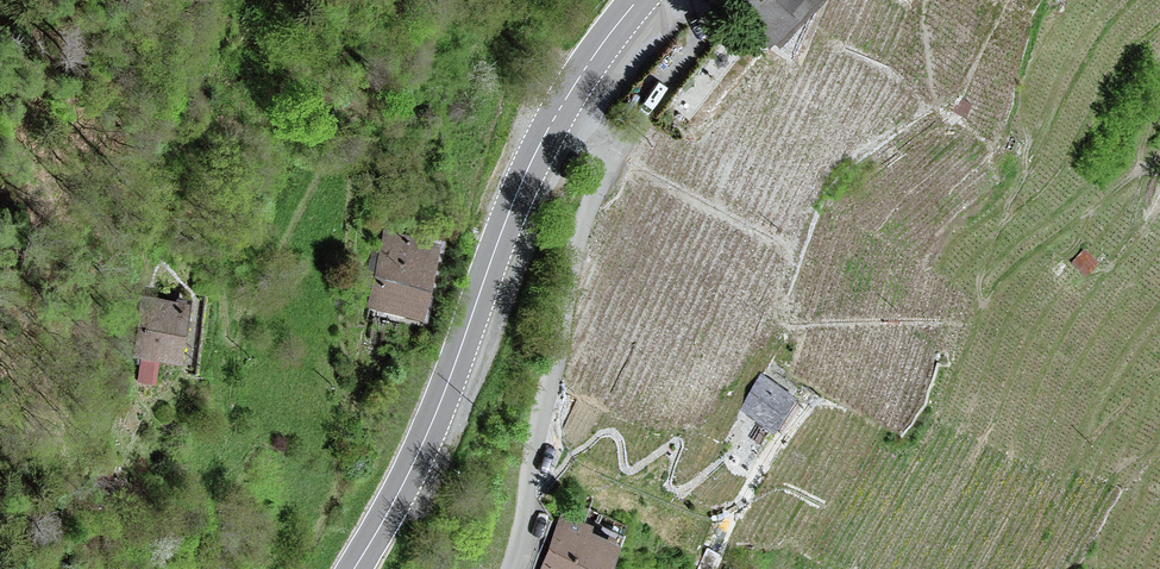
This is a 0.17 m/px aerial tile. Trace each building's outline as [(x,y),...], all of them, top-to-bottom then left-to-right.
[(772,43),(814,0),(728,0),(772,43)] [(965,116),(971,105),(958,99),(953,110),(965,116)] [(1022,144),(1013,140),(1008,148),(1017,153),(1022,144)] [(371,305),(423,317),(439,246),(387,235),(371,305)] [(1097,263),(1085,251),(1073,262),(1085,275),(1097,263)] [(188,307),(147,301),(138,355),(180,361),(188,307)] [(794,400),(762,378),(741,409),(773,431),(794,400)] [(562,517),(542,568),(605,568),(615,545),(588,535),(591,528),(562,517)]
